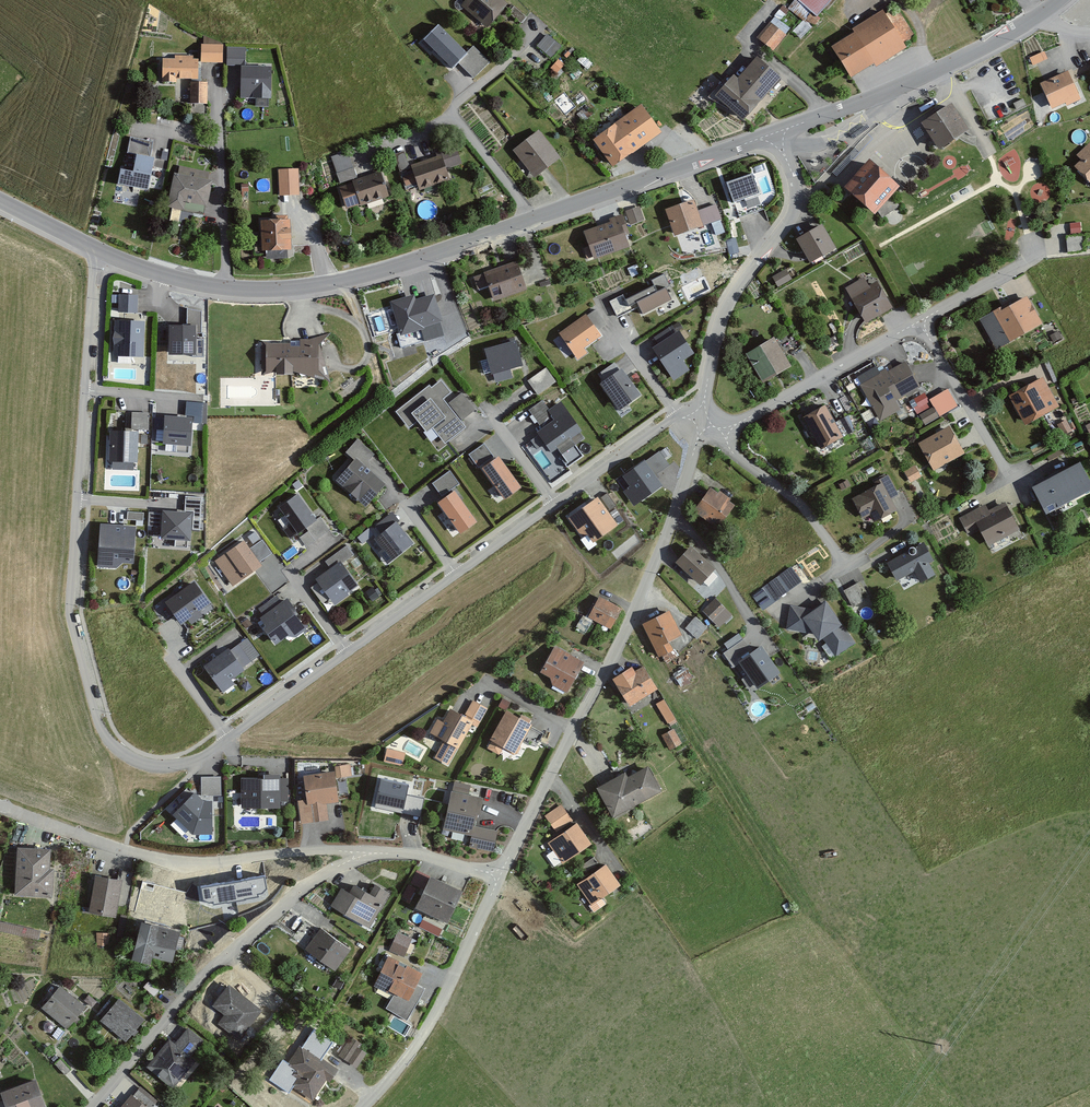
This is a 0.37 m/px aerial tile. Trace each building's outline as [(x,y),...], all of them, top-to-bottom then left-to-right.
[(485,27),(505,3),(501,0),(463,0),(459,5),(485,27)] [(816,17),(830,0),(796,0),(816,17)] [(883,17),(879,11),(849,30),(851,32),(828,47),(848,78),(871,63),(874,67),(904,48),(902,44),(912,37),(895,9),(883,17)] [(783,36),(768,24),(756,39),(771,51),(783,36)] [(466,56),(438,29),(425,42),(452,69),(466,56)] [(545,34),(535,46),(549,58),(559,46),(545,34)] [(198,62),(221,63),(221,45),(199,44),(198,62)] [(225,48),(224,65),(241,65),(242,48),(225,48)] [(1029,59),(1032,65),(1044,60),(1041,54),(1029,59)] [(175,83),(175,79),(194,79),(195,60),(191,60),(191,56),(173,56),(173,59),(160,59),(160,82),(175,83)] [(779,78),(754,57),(735,79),(730,75),(711,97),(741,122),(779,78)] [(268,67),(238,67),(238,98),(268,98),(268,67)] [(1050,110),(1063,104),(1065,107),(1078,101),(1065,73),(1038,85),(1050,110)] [(204,105),(204,83),(188,83),(187,104),(204,105)] [(1025,106),(1023,100),(1014,104),(1016,110),(1025,106)] [(659,135),(637,105),(610,124),(611,126),(590,141),(610,169),(659,135)] [(970,135),(952,109),(923,128),(941,155),(970,135)] [(868,124),(851,136),(854,140),(871,128),(868,124)] [(682,134),(671,126),(661,138),(672,147),(682,134)] [(558,159),(537,130),(510,151),(531,179),(558,159)] [(1087,144),(1074,157),(1079,161),(1072,169),(1089,186),(1089,147),(1087,144)] [(859,153),(854,149),(832,174),(837,178),(859,153)] [(407,170),(402,153),(391,156),(396,173),(407,170)] [(346,154),(330,159),(335,175),(334,175),(338,185),(355,180),(346,154)] [(447,181),(439,156),(409,166),(417,191),(447,181)] [(460,157),(447,159),(448,166),(461,164),(460,157)] [(147,191),(153,161),(137,158),(134,173),(122,171),(119,186),(147,191)] [(900,209),(891,196),(898,188),(869,162),(843,191),(873,217),(877,213),(882,220),(900,209)] [(201,215),(209,181),(204,180),(206,172),(178,166),(176,174),(172,173),(164,207),(201,215)] [(298,196),(296,170),(277,171),(278,197),(298,196)] [(387,198),(378,173),(358,179),(358,181),(349,184),(349,185),(338,189),(345,210),(358,206),(358,208),(366,206),(367,208),(384,202),(383,199),(387,198)] [(413,187),(408,173),(398,176),(403,190),(413,187)] [(757,195),(749,174),(722,184),(730,205),(757,195)] [(719,220),(713,205),(696,211),(692,201),(664,211),(673,237),(719,220)] [(641,220),(637,208),(624,212),(628,225),(641,220)] [(288,251),(287,221),(285,221),(284,216),(274,217),(274,220),(258,220),(258,252),(288,251)] [(625,237),(618,216),(606,221),(607,223),(581,233),(586,248),(581,250),(585,260),(591,258),(592,261),(627,248),(623,238),(625,237)] [(832,247),(820,225),(792,240),(804,262),(832,247)] [(1084,252),(1082,236),(1064,238),(1066,254),(1084,252)] [(524,292),(514,262),(480,274),(481,276),(471,279),(475,292),(484,288),(490,303),(524,292)] [(789,279),(784,270),(770,277),(775,286),(789,279)] [(667,287),(661,275),(648,281),(651,286),(623,300),(621,296),(606,302),(615,320),(636,309),(639,315),(668,301),(662,289),(667,287)] [(866,286),(862,279),(843,289),(862,324),(888,310),(873,282),(866,286)] [(438,322),(430,295),(412,300),(411,296),(388,303),(397,334),(394,335),(399,349),(440,337),(436,323),(438,322)] [(134,313),(135,296),(117,296),(117,313),(134,313)] [(1003,309),(1000,306),(976,319),(994,351),(1041,324),(1026,297),(1003,309)] [(201,334),(201,310),(185,311),(185,326),(166,326),(166,356),(193,356),(193,334),(201,334)] [(584,318),(582,316),(556,334),(574,361),(585,353),(582,349),(599,337),(596,333),(605,327),(594,311),(584,318)] [(142,356),(143,322),(112,321),(111,356),(142,356)] [(679,361),(690,353),(670,325),(650,340),(654,345),(648,349),(673,382),(687,371),(679,361)] [(1059,339),(1056,333),(1047,337),(1051,344),(1059,339)] [(788,368),(771,338),(743,355),(760,384),(788,368)] [(260,375),(301,374),(315,375),(328,382),(319,353),(319,339),(297,339),(297,342),(288,342),(288,344),(260,344),(260,375)] [(519,368),(512,342),(481,351),(490,384),(511,379),(508,370),(519,368)] [(877,373),(874,368),(855,378),(859,385),(858,386),(878,422),(898,410),(893,402),(918,388),(903,362),(885,373),(884,370),(877,373)] [(638,396),(619,369),(617,370),(612,363),(596,375),(601,382),(597,385),(616,411),(638,396)] [(554,383),(544,369),(526,382),(536,396),(554,383)] [(1056,409),(1040,379),(1007,397),(1023,426),(1056,409)] [(448,394),(439,383),(430,390),(427,386),(393,412),(408,431),(416,424),(425,434),(430,430),(443,445),(464,429),(441,400),(448,394)] [(956,407),(946,390),(927,400),(931,408),(918,415),(923,425),(956,407)] [(474,411),(461,394),(448,404),(461,421),(474,411)] [(183,401),(183,416),(201,417),(202,402),(183,401)] [(580,431),(558,402),(548,410),(541,401),(527,412),(539,428),(534,432),(549,453),(554,449),(567,467),(581,457),(568,439),(580,431)] [(841,437),(822,405),(800,418),(819,451),(841,437)] [(146,430),(145,413),(129,414),(129,430),(146,430)] [(187,446),(189,419),(163,417),(161,444),(175,445),(175,450),(185,451),(185,445),(187,446)] [(852,432),(843,418),(834,423),(844,438),(852,432)] [(1056,426),(1061,436),(1069,431),(1064,421),(1056,426)] [(962,453),(947,426),(915,443),(930,470),(962,453)] [(135,463),(135,431),(106,431),(106,463),(135,463)] [(334,480),(363,507),(383,485),(362,467),(373,456),(355,440),(343,453),(352,460),(334,480)] [(518,488),(496,457),(494,459),(483,444),(466,456),(476,471),(479,469),(501,500),(518,488)] [(661,480),(644,458),(625,471),(634,483),(625,489),(633,500),(661,480)] [(1077,463),(1029,488),(1040,509),(1053,502),(1055,507),(1089,488),(1077,463)] [(919,478),(914,466),(901,471),(907,484),(919,478)] [(430,484),(439,497),(458,485),(448,471),(430,484)] [(861,520),(868,516),(872,522),(894,511),(889,501),(897,496),(886,475),(871,483),(873,486),(850,498),(861,520)] [(291,486),(295,492),(302,488),(297,481),(291,486)] [(837,485),(841,491),(848,487),(845,481),(837,485)] [(716,494),(707,488),(691,512),(717,530),(733,507),(727,503),(729,500),(717,492),(716,494)] [(474,522),(450,492),(435,504),(459,535),(474,522)] [(312,521),(294,495),(275,508),(281,517),(275,521),(288,538),(312,521)] [(614,508),(606,496),(601,499),(610,512),(614,508)] [(182,497),(181,512),(159,511),(158,538),(172,538),(172,547),(183,547),(183,540),(187,541),(188,520),(198,520),(199,498),(182,497)] [(566,519),(578,536),(586,537),(591,543),(614,527),(594,499),(566,519)] [(986,512),(983,505),(957,519),(966,535),(976,529),(985,546),(1017,529),(1003,503),(986,512)] [(329,531),(319,519),(305,529),(314,542),(329,531)] [(410,544),(393,522),(370,540),(376,547),(373,549),(384,564),(410,544)] [(113,567),(119,562),(129,562),(132,526),(97,524),(94,566),(113,567)] [(244,539),(251,546),(261,537),(254,530),(244,539)] [(247,550),(241,542),(213,562),(231,586),(260,565),(258,563),(271,553),(261,539),(247,550)] [(931,562),(920,543),(884,563),(896,583),(912,574),(919,586),(933,578),(926,565),(931,562)] [(351,556),(344,546),(322,562),(327,569),(313,579),(333,606),(346,596),(344,594),(355,586),(339,565),(351,556)] [(712,569),(687,547),(673,562),(698,584),(712,569)] [(774,579),(784,592),(800,581),(790,567),(774,579)] [(206,604),(189,582),(160,604),(177,625),(185,618),(189,623),(199,615),(196,611),(206,604)] [(867,599),(859,583),(842,592),(851,607),(867,599)] [(777,599),(766,584),(750,596),(761,610),(777,599)] [(713,601),(712,599),(700,612),(717,629),(730,616),(721,607),(726,603),(718,596),(713,601)] [(619,609),(597,597),(586,619),(582,617),(574,630),(584,635),(591,622),(607,631),(619,609)] [(272,645),(284,636),(293,638),(303,630),(293,618),(296,616),(285,601),(255,623),(272,645)] [(784,631),(811,634),(816,641),(820,639),(824,645),(821,647),(831,661),(854,645),(824,601),(811,610),(788,607),(784,631)] [(679,636),(667,611),(640,625),(657,658),(672,650),(668,642),(679,636)] [(705,629),(694,617),(683,627),(695,639),(705,629)] [(778,669),(760,644),(740,658),(758,683),(778,669)] [(247,662),(236,646),(228,652),(226,649),(201,666),(219,692),(231,684),(228,680),(242,669),(240,667),(247,662)] [(547,678),(550,685),(564,693),(580,663),(552,647),(538,673),(547,678)] [(655,690),(641,668),(632,673),(629,668),(609,680),(626,708),(655,690)] [(676,724),(661,701),(654,706),(670,731),(660,737),(668,748),(683,738),(675,725),(676,724)] [(447,767),(470,726),(475,729),(486,710),(471,702),(462,718),(448,710),(440,723),(436,721),(429,734),(442,741),(432,760),(447,767)] [(528,728),(529,726),(526,724),(528,720),(519,715),(517,719),(504,711),(487,741),(489,742),(485,749),(496,756),(500,749),(513,756),(521,742),(533,748),(540,735),(528,728)] [(403,754),(385,750),(383,763),(401,766),(403,754)] [(350,777),(349,766),(334,768),(334,779),(350,777)] [(659,791),(646,766),(626,777),(623,773),(594,789),(610,818),(659,791)] [(327,821),(325,805),(335,803),(331,773),(301,777),(308,824),(327,821)] [(277,780),(277,775),(260,775),(260,779),(239,779),(239,809),(278,808),(278,803),(286,803),(286,780),(277,780)] [(408,786),(380,780),(375,803),(403,809),(408,786)] [(475,821),(480,798),(448,792),(440,829),(468,835),(471,820),(475,821)] [(204,802),(196,793),(175,814),(194,833),(212,833),(212,802),(204,802)] [(543,817),(555,834),(571,823),(559,805),(543,817)] [(588,844),(575,823),(545,842),(551,851),(544,856),(552,868),(588,844)] [(491,851),(495,831),(472,827),(468,846),(491,851)] [(47,851),(15,849),(11,896),(48,899),(50,871),(45,871),(47,851)] [(617,885),(602,864),(573,885),(588,906),(586,907),(590,913),(604,904),(599,898),(617,885)] [(116,881),(94,876),(86,912),(112,918),(115,906),(123,907),(130,875),(118,872),(116,881)] [(265,876),(201,887),(203,900),(214,905),(258,897),(267,889),(265,876)] [(458,891),(426,876),(411,908),(443,923),(458,891)] [(181,920),(187,890),(142,881),(136,911),(181,920)] [(368,929),(389,893),(372,884),(366,894),(350,885),(346,893),(338,889),(328,906),(368,929)] [(420,927),(439,936),(443,928),(424,919),(420,927)] [(172,964),(179,932),(138,924),(130,961),(149,965),(150,959),(172,964)] [(333,970),(347,949),(317,928),(303,950),(333,970)] [(409,938),(395,931),(386,951),(401,957),(409,938)] [(108,935),(95,935),(96,950),(108,949),(108,935)] [(419,973),(387,956),(371,986),(403,1003),(419,973)] [(156,992),(146,983),(141,988),(151,997),(156,992)] [(83,1006),(57,985),(38,1009),(63,1030),(83,1006)] [(259,1011),(225,985),(209,1006),(222,1016),(215,1025),(236,1041),(259,1011)] [(95,1003),(87,996),(83,1001),(91,1008),(95,1003)] [(142,1020),(116,999),(97,1022),(123,1043),(142,1020)] [(172,1046),(166,1041),(144,1068),(171,1090),(193,1062),(187,1057),(199,1041),(185,1030),(172,1046)] [(357,1042),(344,1036),(335,1054),(347,1061),(357,1042)] [(336,1069),(298,1045),(283,1067),(278,1064),(270,1078),(283,1086),(288,1078),(291,1080),(287,1086),(310,1100),(322,1081),(327,1084),(336,1069)] [(363,1053),(355,1049),(347,1064),(354,1068),(363,1053)] [(67,1072),(58,1061),(53,1066),(62,1076),(67,1072)] [(30,1080),(0,1092),(0,1101),(2,1106),(41,1106),(30,1080)] [(129,1095),(119,1106),(152,1106),(156,1102),(139,1088),(131,1097),(129,1095)]
